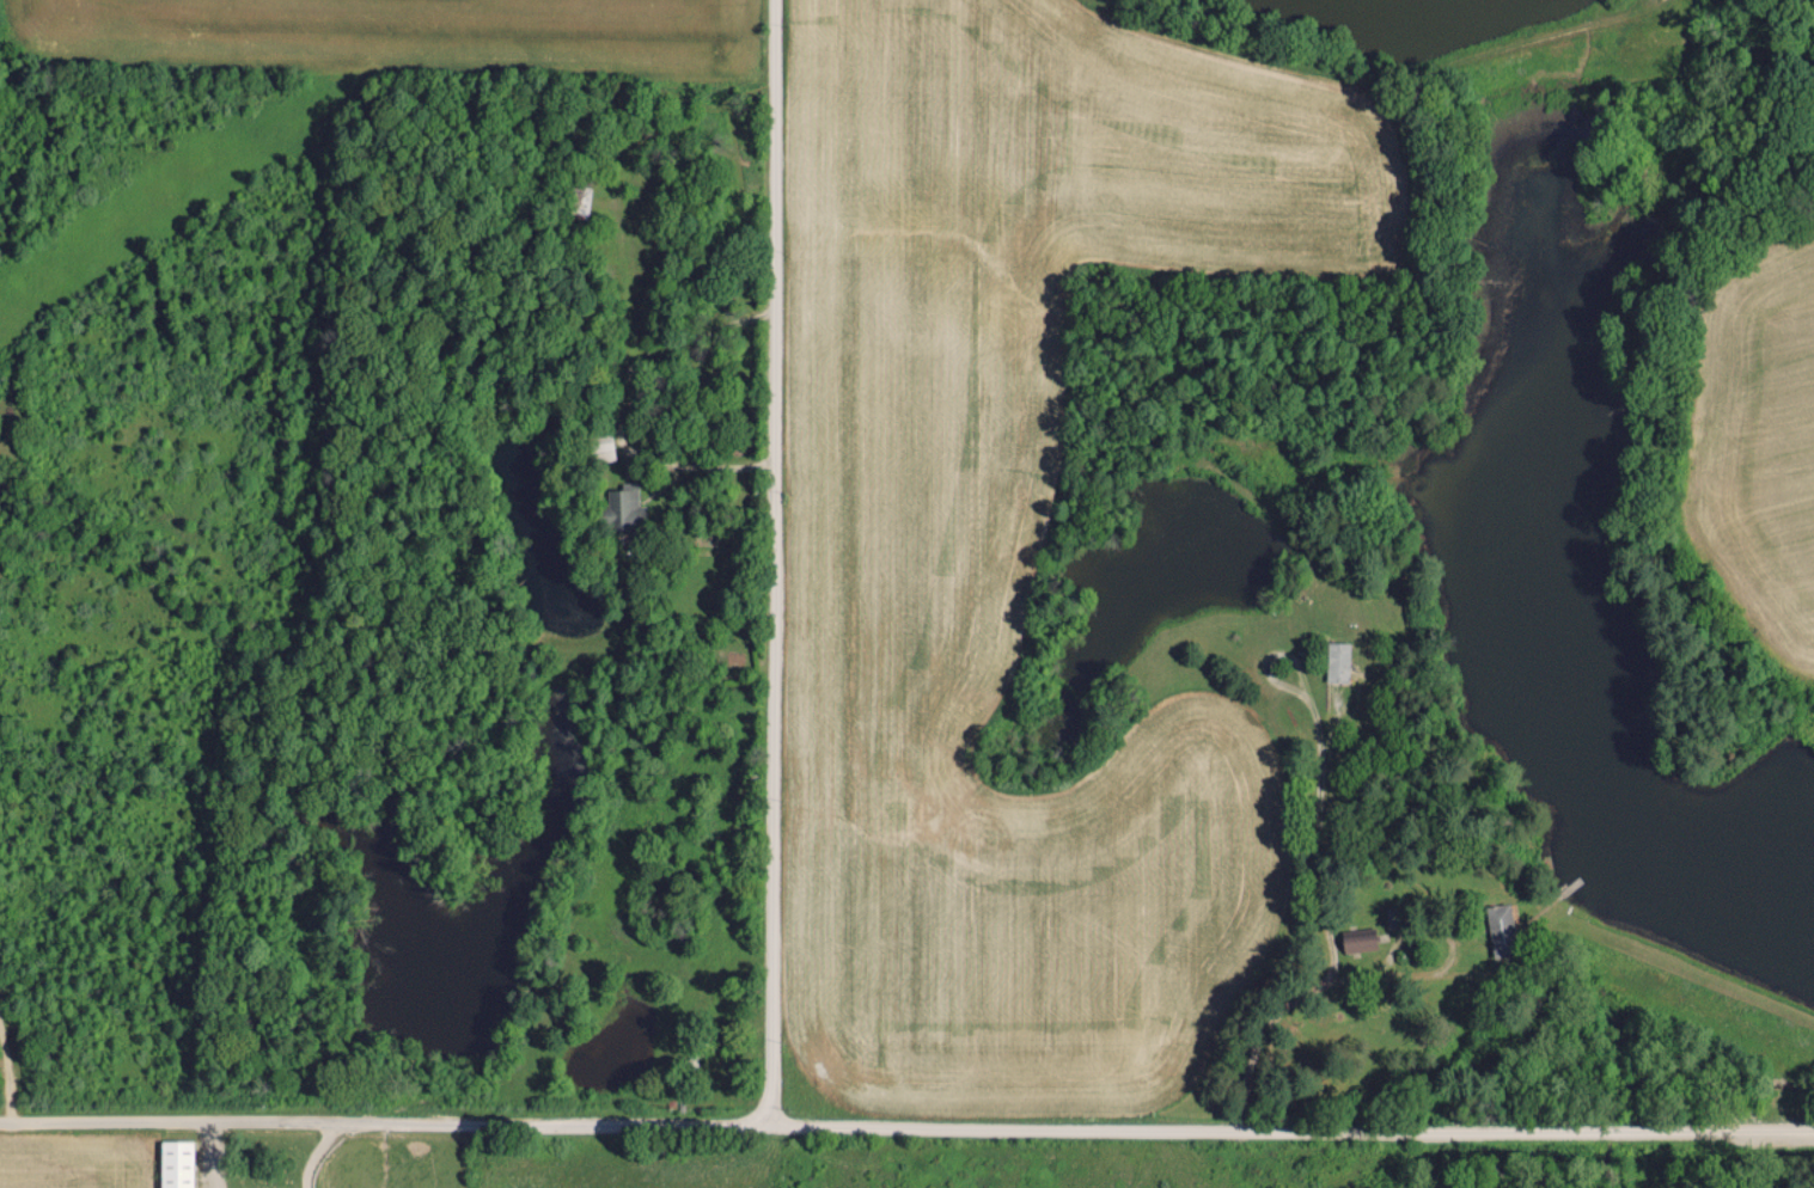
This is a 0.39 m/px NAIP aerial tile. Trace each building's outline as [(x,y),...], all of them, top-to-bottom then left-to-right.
[(602,461),(612,461),(611,436),(601,436),(602,461)] [(636,483),(620,484),(620,490),(606,491),(606,505),(602,505),(602,530),(645,529),(644,507),(637,507),(636,483)] [(1325,683),(1348,684),(1349,644),(1326,643),(1325,683)] [(1492,958),(1517,954),(1509,902),(1484,907),(1492,958)] [(1343,954),(1377,948),(1373,926),(1340,932),(1343,954)] [(159,1187),(192,1187),(191,1139),(158,1140),(159,1187)]
